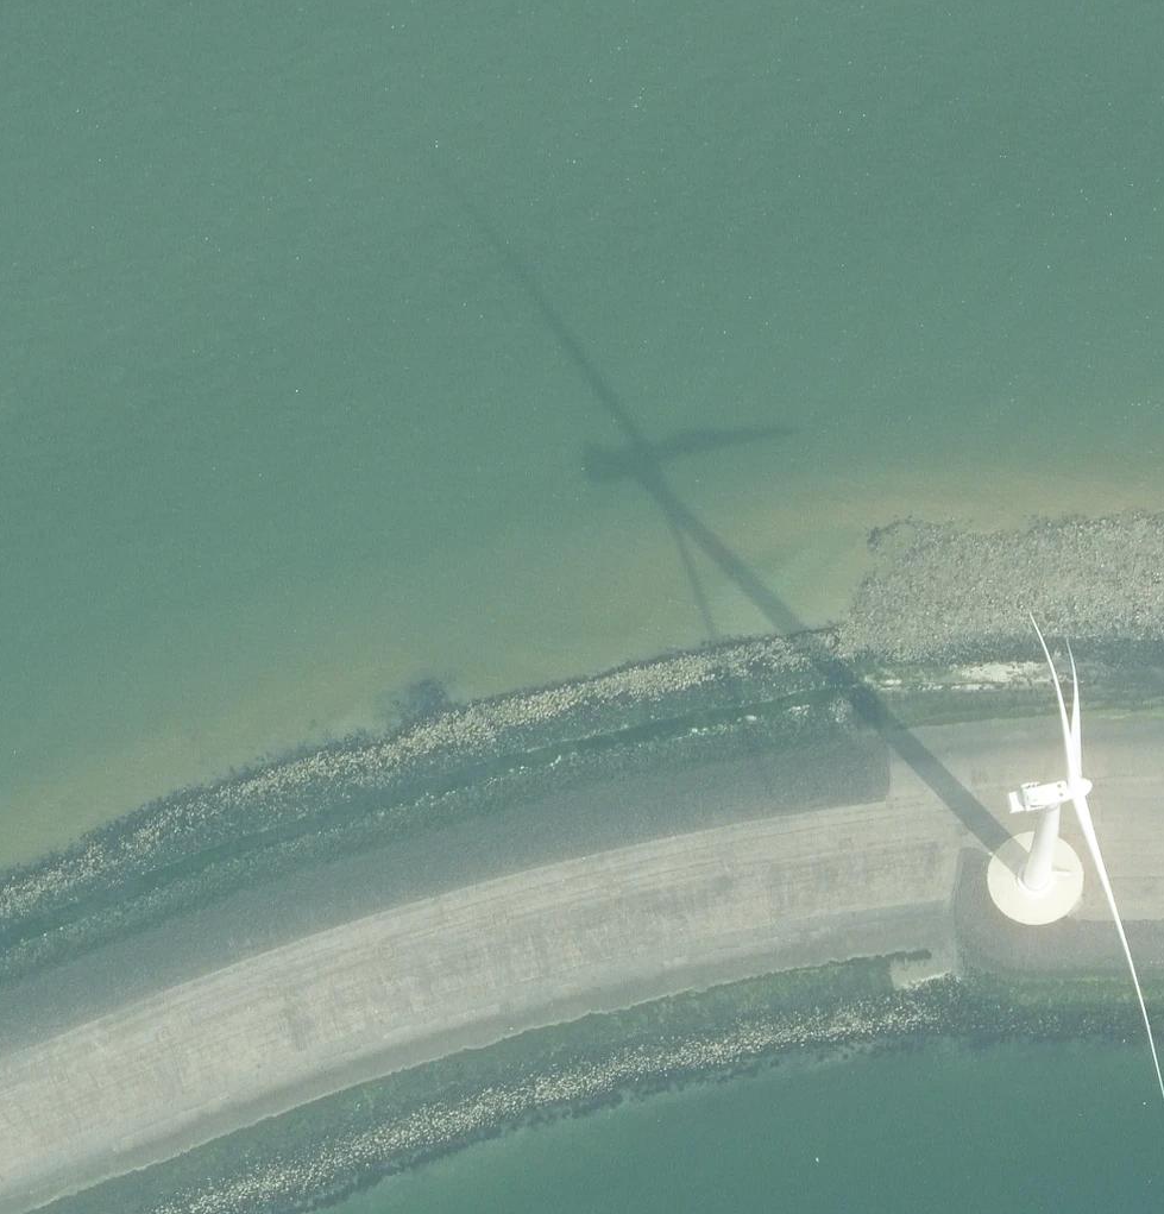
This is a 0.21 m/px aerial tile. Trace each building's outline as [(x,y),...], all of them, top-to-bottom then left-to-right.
[(1022,876),(1021,880),(1022,884),(1024,887),(1027,890),(1029,892),(1033,893),(1036,893),(1039,892),(1042,890),(1045,887),(1047,884),(1048,880),(1047,876),(1046,873),(1043,870),(1040,868),(1036,866),(1032,867),(1029,868),(1026,870),(1023,873),(1022,876)]
